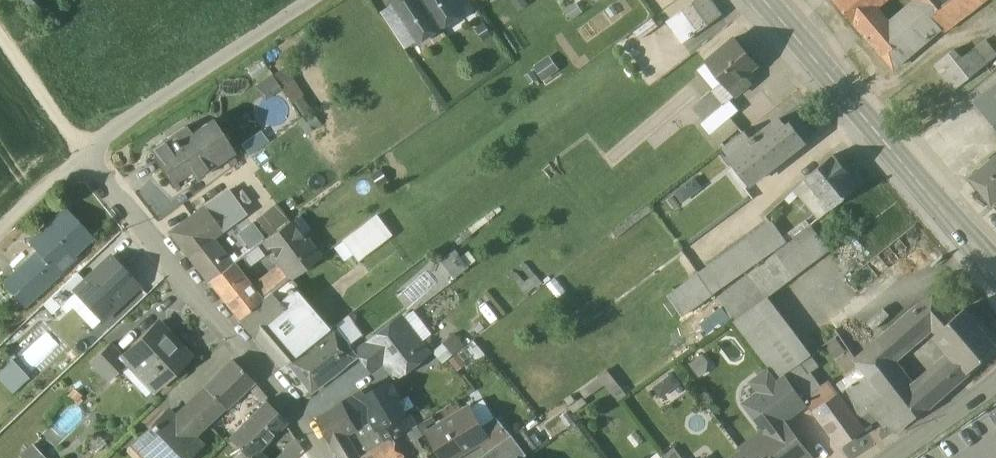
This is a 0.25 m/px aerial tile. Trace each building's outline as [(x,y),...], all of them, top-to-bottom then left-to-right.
[(423,0),(394,0),(391,2),(393,6),(415,39),(417,42),(440,27),(423,0)] [(440,27),(464,11),(460,4),(457,0),(423,0),(440,27)] [(711,0),(697,0),(680,12),(695,33),(721,15),(711,0)] [(835,1),(854,23),(871,9),(881,0),(836,0),(835,1)] [(919,6),(929,17),(930,16),(949,0),(914,0),(919,6)] [(930,16),(941,28),(945,33),(984,0),(949,0),(930,16)] [(415,39),(393,6),(382,14),(403,46),(415,39)] [(536,14),(529,6),(521,13),(528,21),(536,14)] [(919,6),(902,21),(897,16),(891,22),(904,38),(929,17),(919,6)] [(881,21),(871,9),(854,23),(865,36),(881,21)] [(680,12),(668,21),(676,33),(682,42),(683,42),(695,33),(680,12)] [(512,20),(507,14),(499,20),(504,26),(512,20)] [(904,38),(883,57),(893,70),(941,28),(930,16),(929,17),(904,38)] [(891,22),(881,21),(865,36),(883,57),(904,38),(891,22)] [(522,37),(516,28),(510,33),(516,41),(522,37)] [(676,33),(674,35),(680,43),(682,42),(676,33)] [(501,46),(492,36),(487,41),(495,51),(501,46)] [(735,39),(706,63),(707,64),(722,82),(715,89),(727,104),(731,101),(751,83),(746,76),(758,65),(735,39)] [(965,57),(954,53),(952,51),(935,65),(956,90),(986,65),(973,50),(965,57)] [(722,82),(707,64),(699,71),(715,89),(722,82)] [(263,95),(280,85),(271,72),(255,83),(263,95)] [(975,103),(995,128),(995,85),(975,103)] [(727,104),(704,125),(712,134),(731,118),(739,111),(731,101),(727,104)] [(731,118),(712,134),(723,146),(742,132),(731,118)] [(723,146),(723,147),(751,183),(786,155),(787,156),(805,142),(791,123),(786,127),(780,119),(756,138),(755,136),(752,138),(745,130),(742,132),(723,146)] [(212,122),(174,145),(170,138),(152,150),(173,181),(189,171),(194,178),(232,153),(212,122)] [(573,160),(568,153),(555,163),(560,169),(573,160)] [(849,174),(834,154),(832,155),(831,154),(804,178),(806,180),(831,209),(857,187),(848,175),(849,174)] [(972,177),(991,202),(994,200),(995,202),(995,158),(972,177)] [(831,209),(806,180),(797,188),(810,204),(801,212),(809,224),(831,209)] [(239,183),(228,190),(245,213),(244,214),(252,224),(264,215),(239,183)] [(228,190),(216,200),(232,222),(244,214),(245,213),(228,190)] [(232,222),(216,200),(205,208),(221,230),(232,222)] [(94,237),(66,207),(30,241),(39,251),(32,258),(53,281),(78,258),(75,255),(94,237)] [(205,208),(172,232),(189,254),(210,239),(221,230),(205,208)] [(276,231),(264,215),(252,224),(258,232),(264,240),(276,231)] [(373,218),(341,241),(349,251),(380,228),(373,218)] [(276,231),(264,240),(281,262),(306,243),(289,221),(276,231)] [(769,221),(698,272),(713,294),(786,241),(769,221)] [(786,241),(713,294),(733,321),(764,298),(765,298),(827,251),(808,225),(786,241)] [(380,228),(349,251),(357,261),(388,238),(380,228)] [(258,232),(225,257),(231,264),(264,240),(258,232)] [(210,239),(189,254),(198,267),(220,251),(210,239)] [(306,243),(281,262),(292,277),(317,259),(306,243)] [(220,251),(198,267),(209,281),(231,264),(225,257),(220,251)] [(85,281),(75,291),(101,319),(138,284),(112,256),(85,281)] [(32,258),(4,283),(25,306),(53,281),(32,258)] [(231,264),(209,281),(218,292),(240,276),(231,264)] [(77,272),(52,297),(60,305),(75,291),(85,281),(77,272)] [(272,273),(251,289),(262,301),(282,285),(272,273)] [(251,289),(240,276),(218,292),(239,319),(262,301),(251,289)] [(300,354),(329,332),(294,287),(278,300),(289,314),(275,325),(286,337),(294,347),(298,351),(299,352),(300,354)] [(953,317),(932,293),(916,307),(931,324),(936,331),(953,317)] [(272,294),(240,320),(257,340),(275,325),(289,314),(278,300),(272,294)] [(808,357),(764,298),(733,321),(769,369),(777,379),(785,373),(794,366),(808,357)] [(916,307),(876,341),(890,358),(890,359),(891,358),(931,324),(916,307)] [(964,307),(953,317),(936,331),(935,332),(954,354),(940,367),(954,383),(995,346),(995,344),(964,307)] [(402,318),(358,352),(372,371),(382,363),(392,364),(400,374),(428,352),(402,318)] [(174,342),(157,324),(127,352),(146,373),(142,378),(155,391),(170,378),(168,375),(176,368),(178,370),(192,356),(176,339),(174,342)] [(275,325),(257,340),(267,352),(286,337),(275,325)] [(300,354),(289,361),(310,391),(356,356),(334,327),(329,332),(300,354)] [(435,350),(444,360),(463,343),(454,333),(435,350)] [(286,337),(267,352),(280,366),(299,352),(298,351),(294,347),(286,337)] [(876,341),(855,360),(868,379),(890,358),(876,341)] [(111,344),(92,362),(110,382),(129,363),(111,344)] [(473,358),(464,346),(444,362),(454,373),(473,358)] [(890,358),(868,379),(873,385),(881,395),(893,409),(916,389),(891,358),(890,359),(890,358)] [(0,373),(0,378),(14,392),(31,377),(15,359),(0,373)] [(253,380),(233,360),(206,387),(207,387),(226,407),(253,380)] [(794,366),(785,373),(789,378),(798,372),(794,366)] [(940,367),(930,378),(943,392),(954,383),(940,367)] [(785,373),(777,379),(769,369),(752,382),(761,393),(762,393),(781,420),(806,402),(805,400),(796,388),(789,378),(785,373)] [(805,382),(798,372),(789,378),(796,388),(805,382)] [(916,389),(893,409),(903,422),(905,425),(943,392),(930,378),(916,389)] [(391,380),(374,390),(372,386),(359,393),(373,417),(372,418),(378,428),(404,413),(397,401),(401,398),(391,380)] [(873,385),(859,395),(867,406),(881,395),(873,385)] [(226,407),(207,387),(191,402),(210,422),(226,407)] [(817,392),(805,400),(806,402),(813,412),(813,411),(837,396),(834,391),(822,399),(817,392)] [(359,393),(316,417),(330,441),(331,441),(346,432),(372,418),(373,417),(359,393)] [(781,420),(762,393),(761,393),(746,405),(763,429),(763,428),(765,432),(781,420)] [(859,395),(844,405),(853,417),(869,409),(867,406),(859,395)] [(893,409),(881,395),(867,406),(869,409),(876,418),(880,416),(892,431),(903,422),(893,409)] [(844,405),(837,396),(813,411),(838,445),(862,429),(853,417),(844,405)] [(210,422),(191,402),(181,412),(200,431),(210,422)] [(266,402),(229,438),(242,451),(249,457),(257,450),(287,422),(266,402)] [(428,432),(438,449),(438,450),(443,457),(456,457),(457,457),(455,455),(480,440),(480,439),(486,435),(481,427),(482,427),(470,407),(428,432)] [(869,409),(853,417),(862,429),(876,418),(869,409)] [(170,412),(155,426),(154,425),(137,441),(151,457),(150,457),(188,457),(202,445),(194,437),(200,431),(181,412),(175,417),(170,412)] [(404,413),(378,428),(387,443),(404,433),(416,425),(409,413),(405,415),(404,413)] [(482,427),(481,427),(486,435),(480,439),(480,440),(488,451),(491,449),(511,435),(496,417),(482,427)] [(745,455),(740,447),(739,448),(747,457),(806,457),(809,456),(781,420),(765,432),(769,437),(745,455)] [(346,432),(331,441),(338,454),(354,446),(346,432)] [(389,441),(399,457),(402,457),(415,450),(404,433),(389,441)] [(491,449),(497,457),(521,457),(526,455),(511,435),(491,449)] [(276,457),(296,457),(302,452),(296,439),(276,457)] [(362,457),(399,457),(389,441),(387,443),(362,457)] [(32,444),(21,454),(25,457),(45,457),(32,444)] [(354,446),(338,454),(341,457),(361,457),(354,446)] [(739,448),(737,449),(744,457),(747,457),(739,448)]
